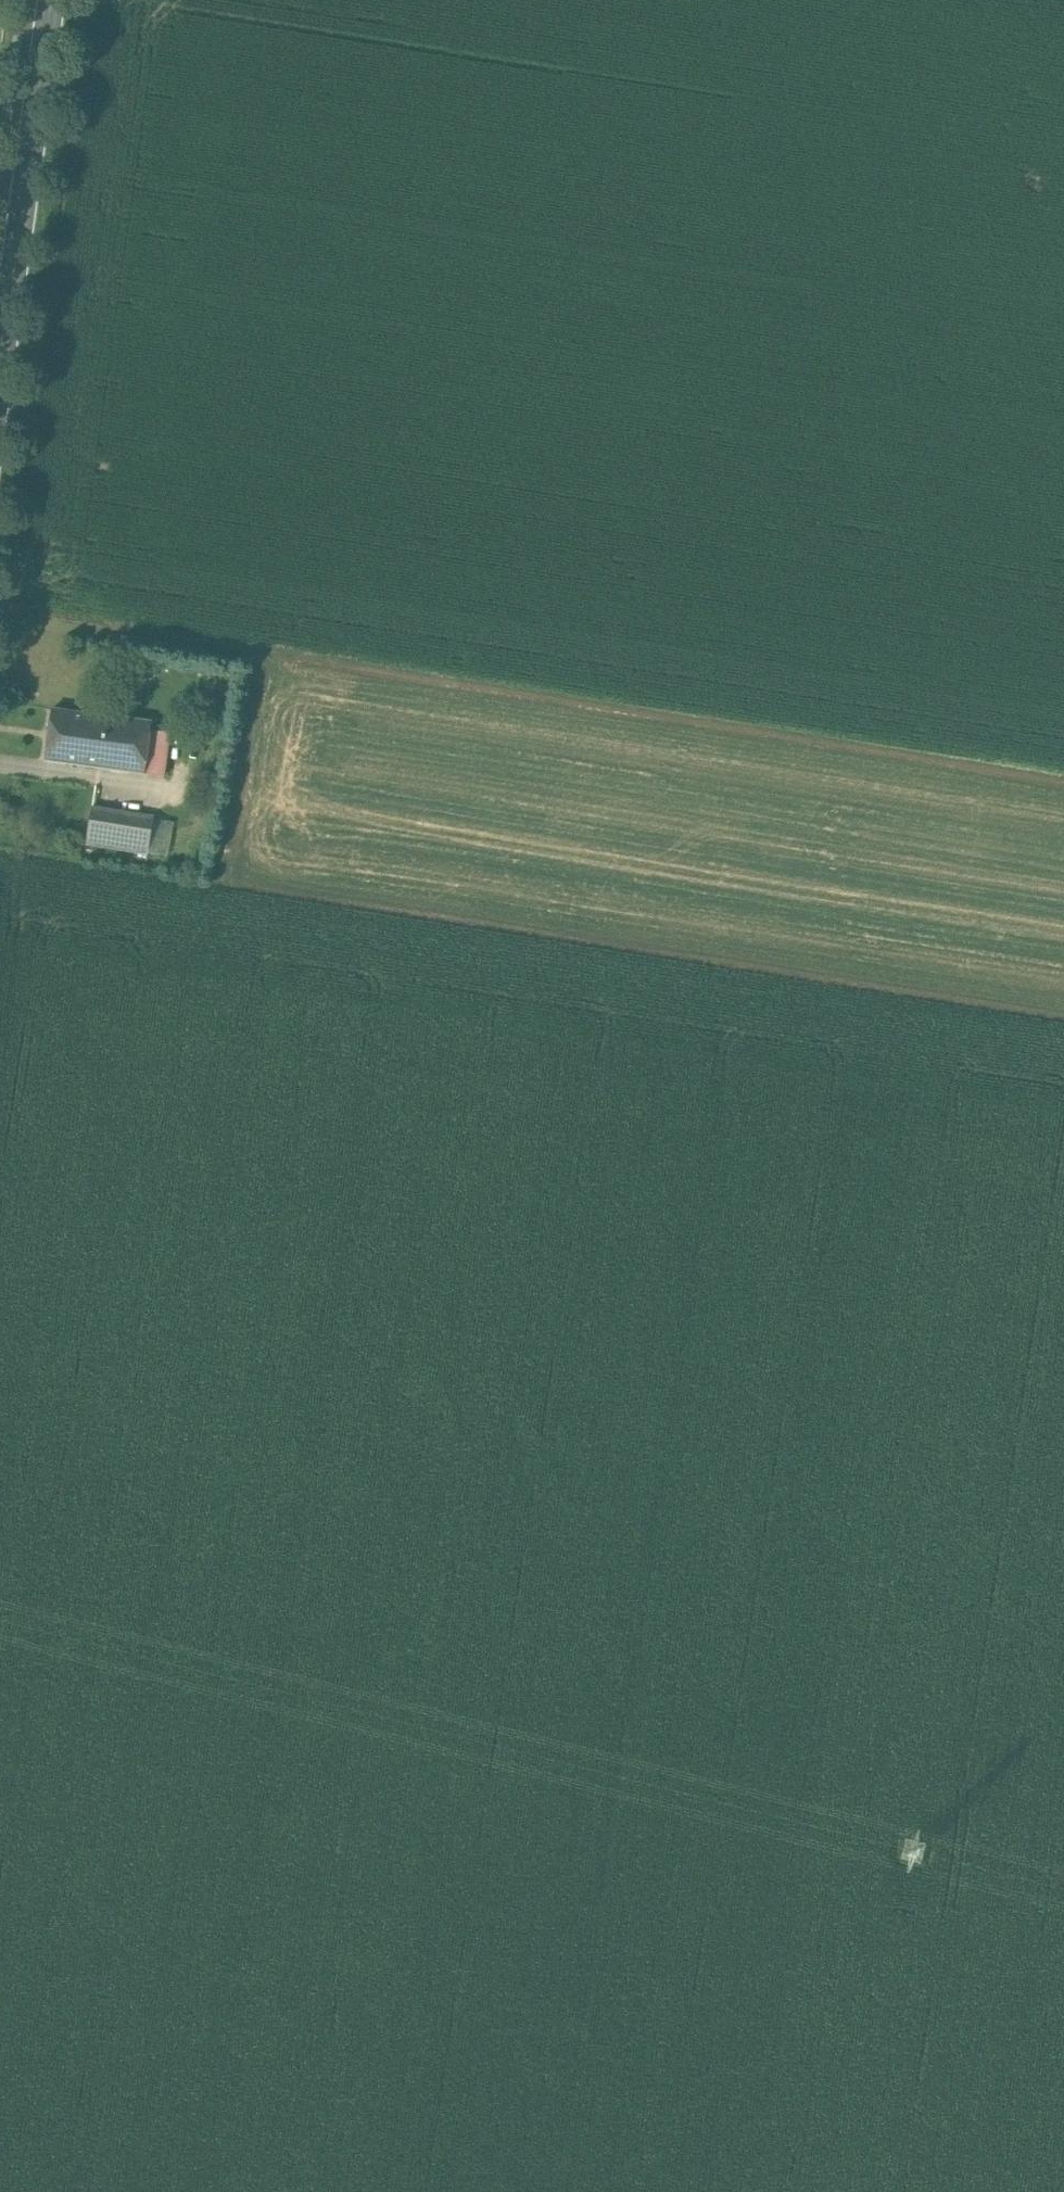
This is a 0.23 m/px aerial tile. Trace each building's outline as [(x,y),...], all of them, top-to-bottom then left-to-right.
[(47,762),(99,769),(106,716),(54,709),(47,762)] [(153,722),(106,716),(99,769),(146,775),(152,731),(153,722)] [(171,734),(152,731),(146,775),(165,778),(171,734)] [(151,819),(92,809),(87,846),(145,855),(151,819)]
